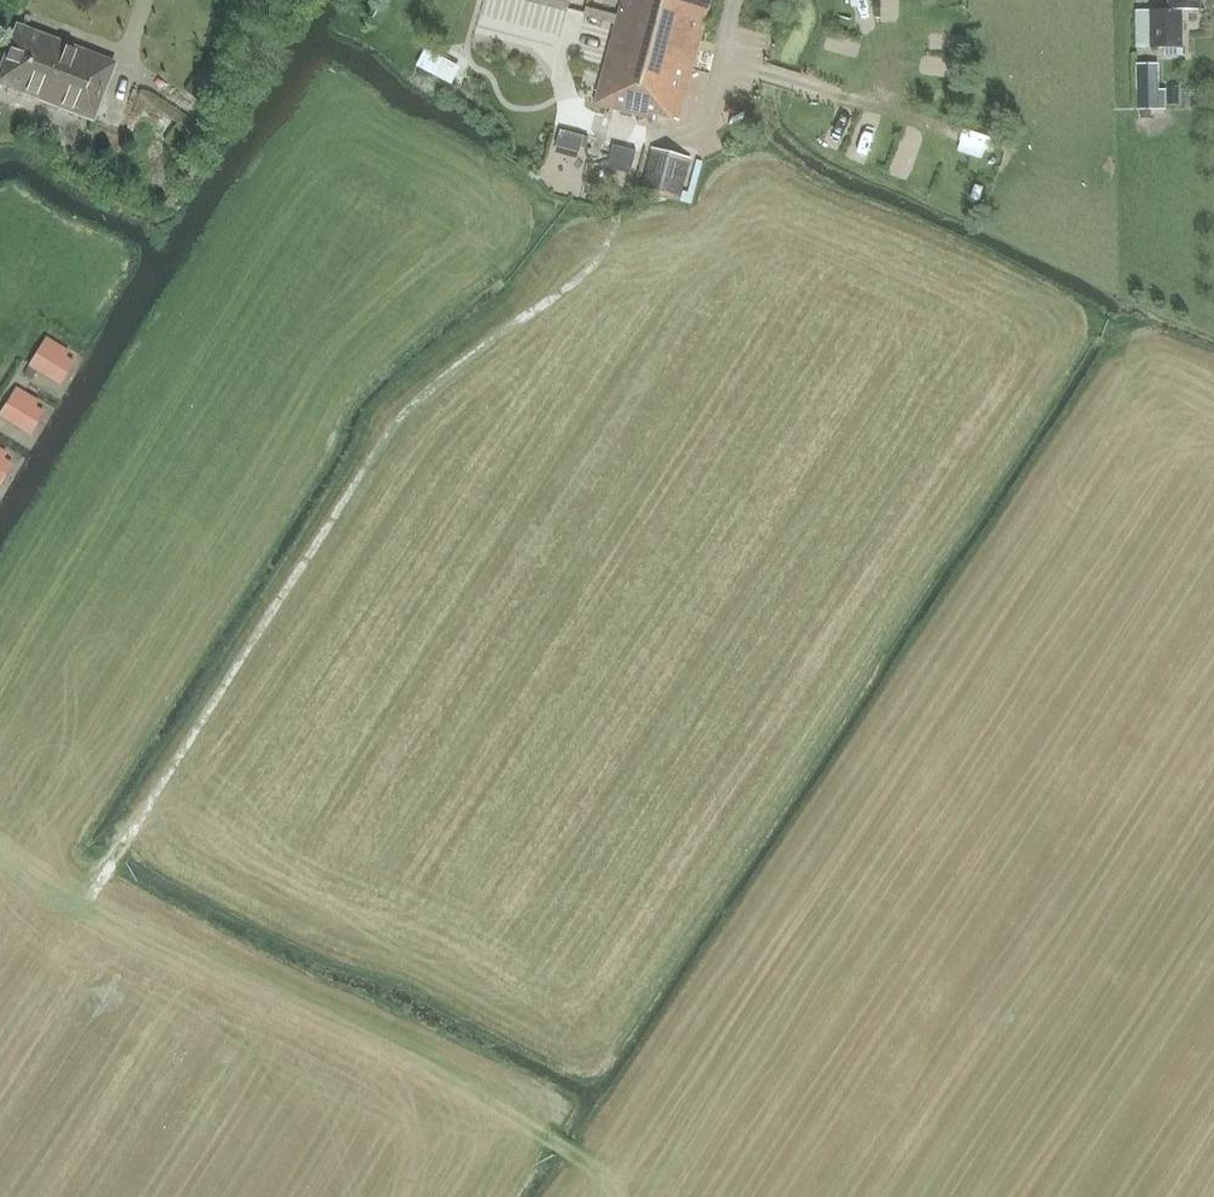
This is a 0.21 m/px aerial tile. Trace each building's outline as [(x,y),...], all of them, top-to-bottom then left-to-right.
[(596,104),(655,120),(656,116),(679,121),(711,0),(623,0),(596,104)] [(1182,47),(1182,10),(1200,10),(1200,0),(1168,0),(1168,10),(1150,10),(1151,47),(1164,47),(1164,55),(1182,55),(1182,47)] [(0,69),(0,85),(93,121),(114,63),(17,26),(0,69)] [(433,39),(419,66),(452,83),(460,67),(444,59),(450,48),(433,39)] [(1158,89),(1157,65),(1137,65),(1137,89),(1158,89)] [(171,139),(186,112),(153,94),(138,121),(171,139)] [(584,136),(561,130),(556,147),(580,153),(584,136)] [(614,146),(608,164),(632,171),(637,152),(614,146)] [(691,159),(650,148),(639,191),(680,202),(691,159)] [(969,197),(964,213),(979,218),(984,202),(969,197)] [(50,378),(67,350),(46,337),(29,365),(50,378)] [(0,412),(0,415),(20,427),(37,400),(16,387),(0,412)]
